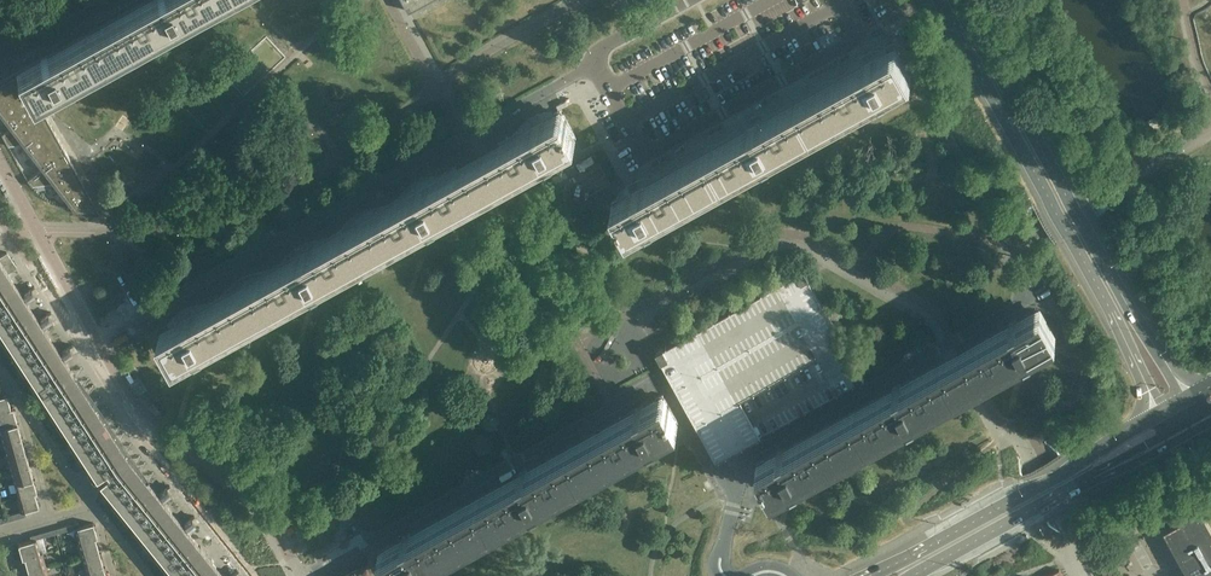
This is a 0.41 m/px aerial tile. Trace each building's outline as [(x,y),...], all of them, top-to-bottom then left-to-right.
[(165,31),(164,26),(179,17),(169,0),(149,0),(48,56),(63,82),(70,77),(74,81),(93,71),(92,66),(103,59),(107,63),(118,57),(117,52),(139,39),(143,43),(165,31)] [(179,17),(186,13),(190,17),(209,7),(208,1),(210,0),(169,0),(179,17)] [(409,11),(429,0),(403,0),(409,11)] [(811,146),(802,131),(846,106),(855,122),(874,111),(865,95),(878,88),(883,96),(890,92),(886,84),(906,73),(894,50),(888,54),(885,49),(881,50),(878,50),(875,51),(872,52),(870,52),(866,54),(865,55),(862,56),(860,58),(855,62),(854,63),(850,68),(847,71),(844,73),(842,75),(839,77),(837,77),(835,78),(833,79),(829,80),(826,81),(822,82),(819,82),(817,83),(815,84),(811,85),(809,86),(803,89),(799,92),(797,94),(796,95),(793,98),(792,99),(788,103),(787,105),(785,106),(783,107),(781,108),(778,110),(775,111),(772,112),(769,113),(765,114),(763,114),(761,114),(759,115),(756,116),(751,118),(749,119),(747,120),(745,122),(741,124),(741,125),(737,128),(734,132),(730,135),(729,136),(728,137),(726,139),(723,141),(720,142),(717,143),(714,144),(710,145),(709,146),(705,146),(702,147),(699,148),(696,149),(692,150),(691,151),(689,152),(686,154),(684,156),(681,158),(679,160),(676,164),(675,165),(670,169),(667,172),(664,173),(662,174),(660,175),(655,177),(652,178),(645,179),(642,180),(639,181),(637,181),(633,183),(631,184),(628,186),(626,188),(624,190),(620,194),(618,196),(619,199),(612,203),(613,206),(625,228),(627,231),(635,227),(633,224),(646,217),(650,225),(658,220),(653,212),(667,205),(675,221),(694,210),(686,195),(730,170),(739,186),(757,175),(749,160),(762,152),(767,160),(774,156),(770,148),(783,141),(792,156),(811,146)] [(63,82),(48,56),(20,71),(33,94),(54,83),(55,86),(55,85),(62,81),(62,82),(63,82)] [(42,108),(36,96),(55,86),(54,83),(33,94),(20,71),(0,82),(0,114),(11,128),(2,135),(8,146),(9,146),(9,145),(23,144),(40,165),(39,165),(43,169),(28,180),(32,187),(33,186),(32,186),(54,183),(69,203),(67,209),(71,210),(75,211),(80,212),(84,212),(88,212),(92,212),(99,211),(94,203),(42,108)] [(425,238),(417,222),(430,215),(435,223),(442,218),(438,211),(451,203),(460,219),(479,208),(470,193),(503,174),(514,168),(523,184),(542,173),(533,158),(546,151),(551,159),(558,154),(554,147),(567,140),(569,142),(576,138),(574,135),(562,113),(560,110),(553,114),(552,112),(548,112),(545,113),(543,113),(541,114),(539,115),(536,116),(533,117),(531,119),(530,119),(527,121),(525,123),(522,125),(518,130),(516,132),(515,133),(511,136),(510,137),(508,138),(505,140),(503,141),(499,142),(502,146),(491,152),(458,171),(455,166),(453,168),(451,169),(448,172),(447,172),(441,174),(439,175),(437,175),(430,177),(427,178),(422,179),(420,180),(418,181),(416,182),(414,183),(410,186),(408,187),(406,190),(402,194),(398,198),(393,202),(390,203),(388,204),(386,205),(383,206),(380,207),(377,208),(374,208),(371,209),(369,210),(367,210),(363,212),(361,213),(359,213),(354,216),(350,220),(347,222),(344,226),(343,227),(339,231),(336,233),(334,235),(331,236),(329,237),(326,238),(323,239),(320,240),(314,241),(310,242),(306,243),(304,244),(302,245),(300,246),(298,247),(294,250),(292,252),(289,255),(286,258),(283,261),(282,262),(278,265),(275,267),(273,268),(270,269),(268,270),(266,271),(261,272),(256,273),(253,274),(250,274),(248,275),(244,277),(241,278),(236,282),(234,284),(231,287),(228,290),(224,294),(223,295),(221,297),(219,298),(217,299),(215,300),(211,302),(209,303),(207,303),(205,304),(197,305),(192,307),(190,307),(188,308),(186,309),(184,310),(180,312),(178,314),(175,316),(173,319),(172,320),(170,323),(169,324),(171,329),(165,333),(177,355),(198,343),(202,351),(209,348),(210,347),(205,339),(219,332),(227,347),(246,337),(238,321),(282,297),(290,313),(309,302),(301,286),(314,279),(318,287),(326,283),(321,275),(335,267),(343,283),(362,273),(354,257),(398,233),(406,248),(425,238)] [(7,252),(0,256),(0,260),(4,265),(12,260),(7,252)] [(0,260),(0,289),(13,280),(4,265),(0,260)] [(864,380),(808,279),(803,270),(676,340),(656,352),(716,461),(719,460),(720,460),(720,459),(726,456),(727,456),(727,455),(728,455),(733,452),(741,447),(742,447),(864,380)] [(28,303),(26,299),(38,292),(34,286),(23,294),(13,280),(0,289),(0,330),(33,310),(28,303)] [(52,339),(47,332),(43,325),(55,317),(51,312),(39,320),(33,310),(0,330),(7,340),(5,341),(7,344),(9,343),(11,347),(10,348),(11,351),(13,350),(19,360),(52,339)] [(935,403),(938,401),(941,399),(943,398),(946,397),(949,396),(947,391),(958,385),(957,385),(972,377),(980,373),(990,367),(991,367),(993,371),(996,369),(999,367),(1003,365),(1005,364),(1009,363),(1011,362),(1013,362),(1015,362),(1018,361),(1021,361),(1023,360),(1026,359),(1028,358),(1030,357),(1033,356),(1036,353),(1039,351),(1042,348),(1045,345),(1047,342),(1045,337),(1051,334),(1039,311),(1018,323),(1016,319),(1009,323),(1011,327),(978,345),(967,351),(968,351),(960,356),(946,364),(945,363),(902,387),(900,384),(893,388),(895,391),(785,451),(784,448),(776,452),(778,455),(765,462),(763,460),(756,464),(758,467),(770,489),(772,492),(779,488),(780,490),(784,490),(787,489),(789,489),(792,488),(796,487),(798,486),(801,484),(802,483),(804,482),(807,479),(809,477),(812,475),(814,472),(817,469),(820,467),(823,465),(825,463),(827,462),(829,461),(832,460),(834,460),(838,459),(840,458),(843,458),(845,457),(848,457),(850,456),(853,455),(855,454),(857,453),(859,451),(863,449),(865,448),(867,446),(869,444),(872,440),(873,439),(876,437),(878,435),(880,433),(882,432),(884,431),(888,429),(890,428),(892,427),(896,426),(901,426),(904,425),(906,424),(908,424),(911,423),(913,422),(915,421),(917,419),(921,417),(922,416),(924,415),(926,412),(930,407),(932,406),(935,403)] [(71,368),(66,361),(64,358),(76,350),(72,345),(61,352),(52,339),(19,360),(26,369),(24,370),(26,373),(28,372),(30,376),(29,377),(30,380),(32,379),(39,389),(71,368)] [(90,398),(86,391),(71,368),(39,389),(45,399),(44,400),(45,403),(46,403),(47,402),(58,419),(90,398)] [(11,409),(7,394),(0,396),(0,412),(11,409)] [(584,479),(588,478),(590,478),(593,477),(595,476),(598,475),(600,474),(602,472),(605,470),(608,467),(611,465),(614,461),(617,458),(619,456),(621,455),(625,453),(626,452),(628,451),(631,450),(634,449),(638,448),(643,447),(646,446),(650,445),(652,444),(655,443),(658,441),(662,439),(665,437),(668,434),(670,431),(672,429),(671,427),(678,422),(677,419),(665,398),(664,397),(663,394),(655,398),(657,401),(643,408),(642,405),(635,409),(637,413),(527,473),(525,469),(518,474),(520,477),(411,537),(409,534),(402,538),(404,541),(383,553),(396,575),(402,571),(405,575),(409,575),(411,575),(415,574),(419,573),(423,571),(425,570),(428,568),(431,567),(433,565),(435,563),(436,561),(440,557),(443,555),(445,553),(447,551),(448,551),(450,549),(454,547),(456,546),(459,545),(461,545),(464,544),(467,544),(469,544),(472,543),(474,542),(477,541),(479,540),(482,539),(484,538),(486,536),(489,534),(490,534),(493,531),(495,528),(497,526),(498,525),(501,522),(504,520),(506,518),(508,517),(512,515),(514,514),(517,513),(519,513),(522,512),(528,511),(531,510),(534,509),(537,508),(539,507),(542,506),(544,504),(546,503),(548,501),(550,500),(552,498),(554,496),(555,494),(558,491),(560,489),(562,488),(565,486),(569,484),(571,483),(574,482),(576,481),(579,480),(581,480),(584,479)] [(129,457),(123,449),(90,398),(58,419),(64,428),(63,429),(65,432),(66,431),(83,457),(82,458),(84,462),(85,461),(87,464),(86,465),(88,468),(89,467),(96,477),(97,476),(100,480),(99,481),(107,491),(105,492),(108,495),(109,494),(121,509),(151,485),(129,457)] [(13,408),(11,409),(0,412),(0,427),(17,422),(13,408)] [(17,422),(0,427),(0,431),(3,441),(21,436),(17,422)] [(25,450),(21,436),(3,441),(7,455),(25,450)] [(29,464),(25,450),(7,455),(11,469),(29,464)] [(33,478),(29,464),(11,469),(15,483),(33,478)] [(37,492),(33,478),(15,483),(19,497),(35,492),(37,492)] [(190,533),(187,529),(198,521),(194,516),(183,525),(163,499),(174,490),(170,485),(159,494),(151,485),(121,509),(129,518),(127,519),(130,522),(131,521),(133,524),(132,525),(134,528),(136,527),(150,545),(149,546),(151,549),(153,548),(155,551),(154,552),(155,554),(156,555),(157,554),(173,573),(171,574),(173,575),(174,575),(175,575),(185,575),(186,575),(188,575),(197,567),(211,559),(190,533)] [(39,507),(35,492),(19,497),(17,498),(21,512),(25,511),(39,507)] [(1200,510),(1163,530),(1189,575),(1210,575),(1210,529),(1200,510)] [(27,516),(25,511),(21,512),(0,518),(0,523),(27,516)] [(31,540),(42,537),(70,529),(80,527),(79,522),(30,536),(31,540)] [(97,537),(94,525),(93,523),(80,527),(70,529),(74,544),(77,543),(95,538),(97,537)] [(42,537),(31,540),(18,544),(22,558),(24,558),(42,553),(47,551),(42,537)] [(99,552),(95,538),(77,543),(81,557),(99,552)] [(103,566),(99,552),(81,557),(85,571),(103,566)] [(46,567),(42,553),(24,558),(28,572),(46,567)] [(211,559),(197,567),(188,575),(225,575),(211,559)] [(342,575),(369,575),(363,565),(357,568),(357,567),(351,570),(351,571),(342,575)] [(103,566),(85,571),(86,575),(106,575),(103,566)] [(46,567),(28,572),(29,575),(49,575),(46,567)]
